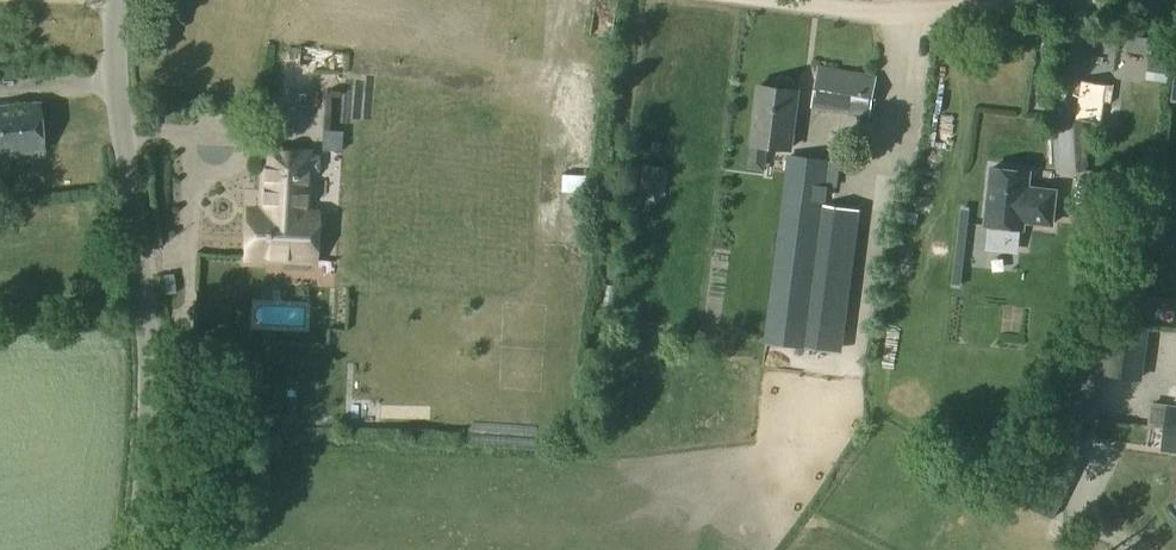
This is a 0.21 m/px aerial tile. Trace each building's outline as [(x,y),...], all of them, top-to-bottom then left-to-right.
[(1170,82),(1175,42),(1172,41),(1152,38),(1149,52),(1145,78),(1170,82)] [(817,68),(809,108),(867,119),(876,79),(817,68)] [(1082,80),(1076,118),(1103,122),(1106,104),(1113,105),(1116,85),(1082,80)] [(758,85),(750,145),(791,150),(799,90),(792,89),(793,85),(790,82),(780,81),(776,82),(775,87),(758,85)] [(0,107),(0,157),(42,153),(37,104),(0,107)] [(247,209),(244,259),(312,262),(314,235),(315,225),(315,214),(305,213),(308,153),(263,151),(260,209),(247,209)] [(788,156),(763,345),(803,351),(821,205),(822,197),(827,161),(788,156)] [(643,164),(638,198),(660,201),(665,167),(643,164)] [(990,164),(984,225),(1025,229),(1026,222),(1054,225),(1059,187),(1030,183),(1032,168),(990,164)] [(1108,347),(1104,373),(1141,379),(1150,327),(1109,320),(1105,343),(1104,346),(1108,347)] [(1104,346),(1105,343),(1087,341),(1064,376),(1060,414),(1098,421),(1104,373),(1108,347),(1104,346)] [(1147,425),(1162,427),(1166,432),(1164,448),(1175,449),(1175,408),(1150,404),(1149,411),(1147,425)] [(1046,445),(1019,499),(1040,510),(1052,516),(1060,501),(1061,499),(1064,500),(1082,463),(1046,445)]
